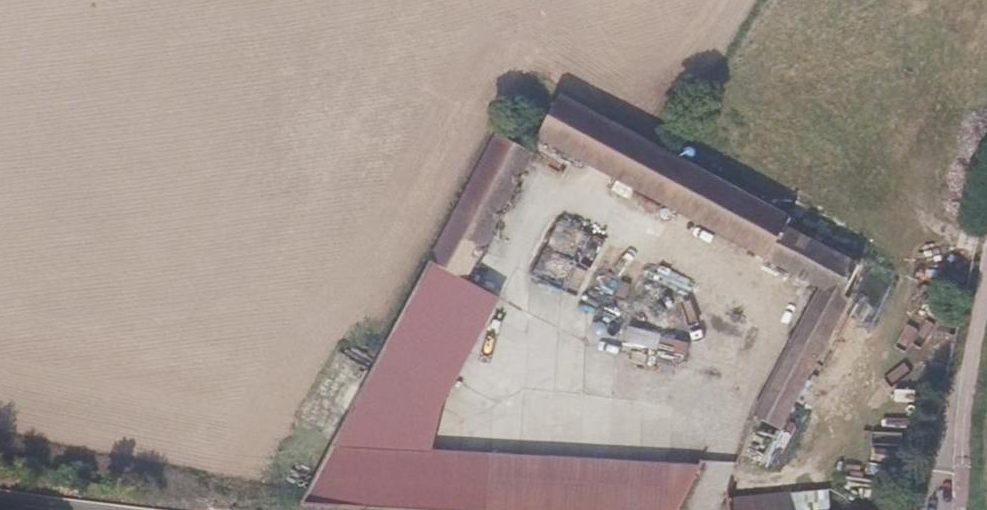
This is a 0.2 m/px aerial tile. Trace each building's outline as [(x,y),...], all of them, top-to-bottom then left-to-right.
[(856,257),(662,161),(608,129),(602,124),(557,99),(539,132),(803,277),(756,373),(791,391),(853,278),(845,269),(856,257)] [(673,141),(622,110),(615,112),(602,124),(608,129),(662,161),(673,141)] [(468,273),(516,176),(534,145),(532,141),(506,129),(498,136),(477,170),(425,267),(456,282),(452,294),(469,303),(478,282),(475,274),(468,273)] [(579,291),(580,283),(572,271),(561,267),(549,267),(533,258),(520,280),(544,293),(546,300),(552,303),(560,305),(571,304),(575,298),(579,291)] [(630,325),(627,339),(686,354),(690,341),(630,325)] [(699,450),(487,441),(483,506),(594,509),(666,509),(699,450)] [(795,477),(723,486),(721,509),(794,509),(796,509),(795,477)]
